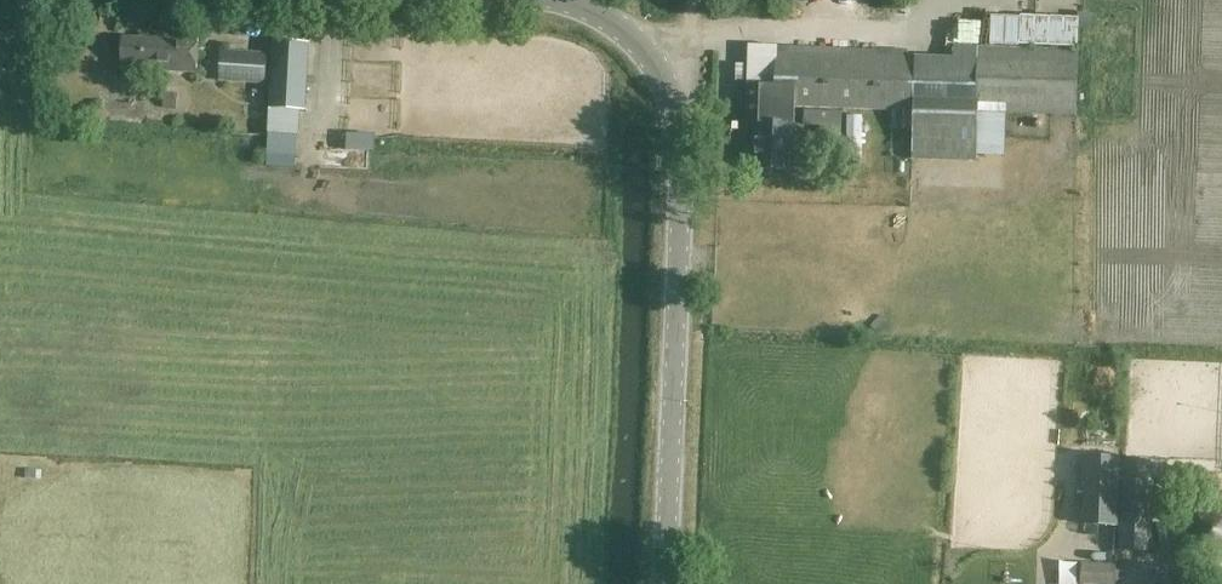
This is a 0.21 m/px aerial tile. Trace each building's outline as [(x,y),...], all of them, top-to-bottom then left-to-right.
[(196,71),(197,36),(157,34),(157,40),(122,38),(121,68),(196,71)] [(748,38),(749,69),(776,68),(776,38),(748,38)] [(306,111),(310,43),(272,40),(268,108),(306,111)] [(1075,115),(1077,51),(978,48),(976,100),(915,98),(916,58),(777,54),(776,87),(749,86),(747,123),(755,123),(753,169),(792,170),(794,106),(892,109),(892,128),(913,129),(912,159),(976,161),(977,135),(1004,136),(1004,113),(1075,115)] [(265,84),(267,53),(220,50),(219,81),(265,84)] [(164,92),(163,108),(178,109),(179,93),(164,92)] [(298,164),(299,150),(266,148),(265,163),(298,164)] [(1120,458),(1086,457),(1083,524),(1117,526),(1120,458)] [(1155,462),(1123,461),(1119,551),(1151,552),(1155,462)] [(1115,566),(1081,564),(1080,583),(1091,583),(1114,583),(1115,566)]
